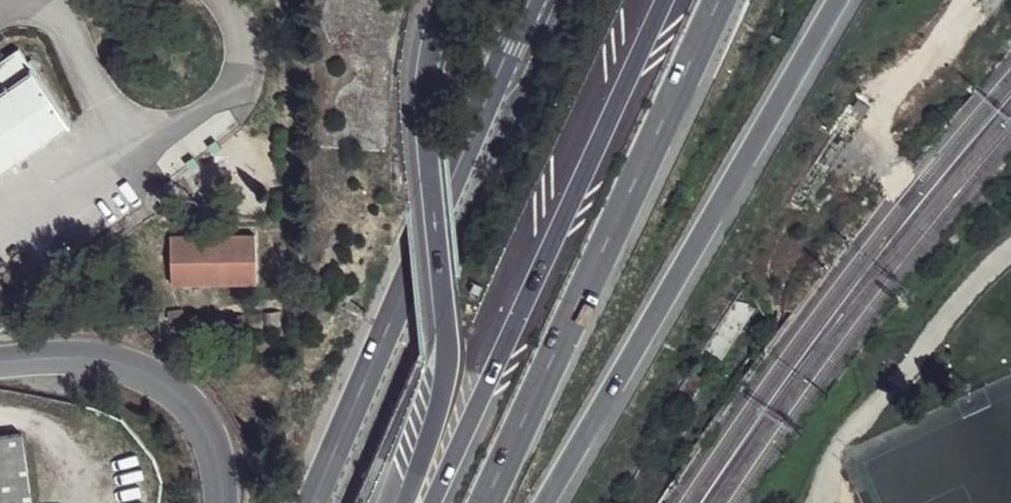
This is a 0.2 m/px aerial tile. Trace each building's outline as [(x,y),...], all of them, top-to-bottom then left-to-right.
[(29,70),(15,51),(0,62),(0,89),(29,70)] [(0,97),(0,174),(70,125),(32,74),(0,97)] [(873,107),(861,99),(809,175),(821,184),(873,107)] [(170,236),(170,285),(256,284),(256,236),(170,236)] [(724,361),(756,307),(736,304),(708,349),(724,361)] [(0,426),(0,502),(30,502),(18,423),(0,426)]
